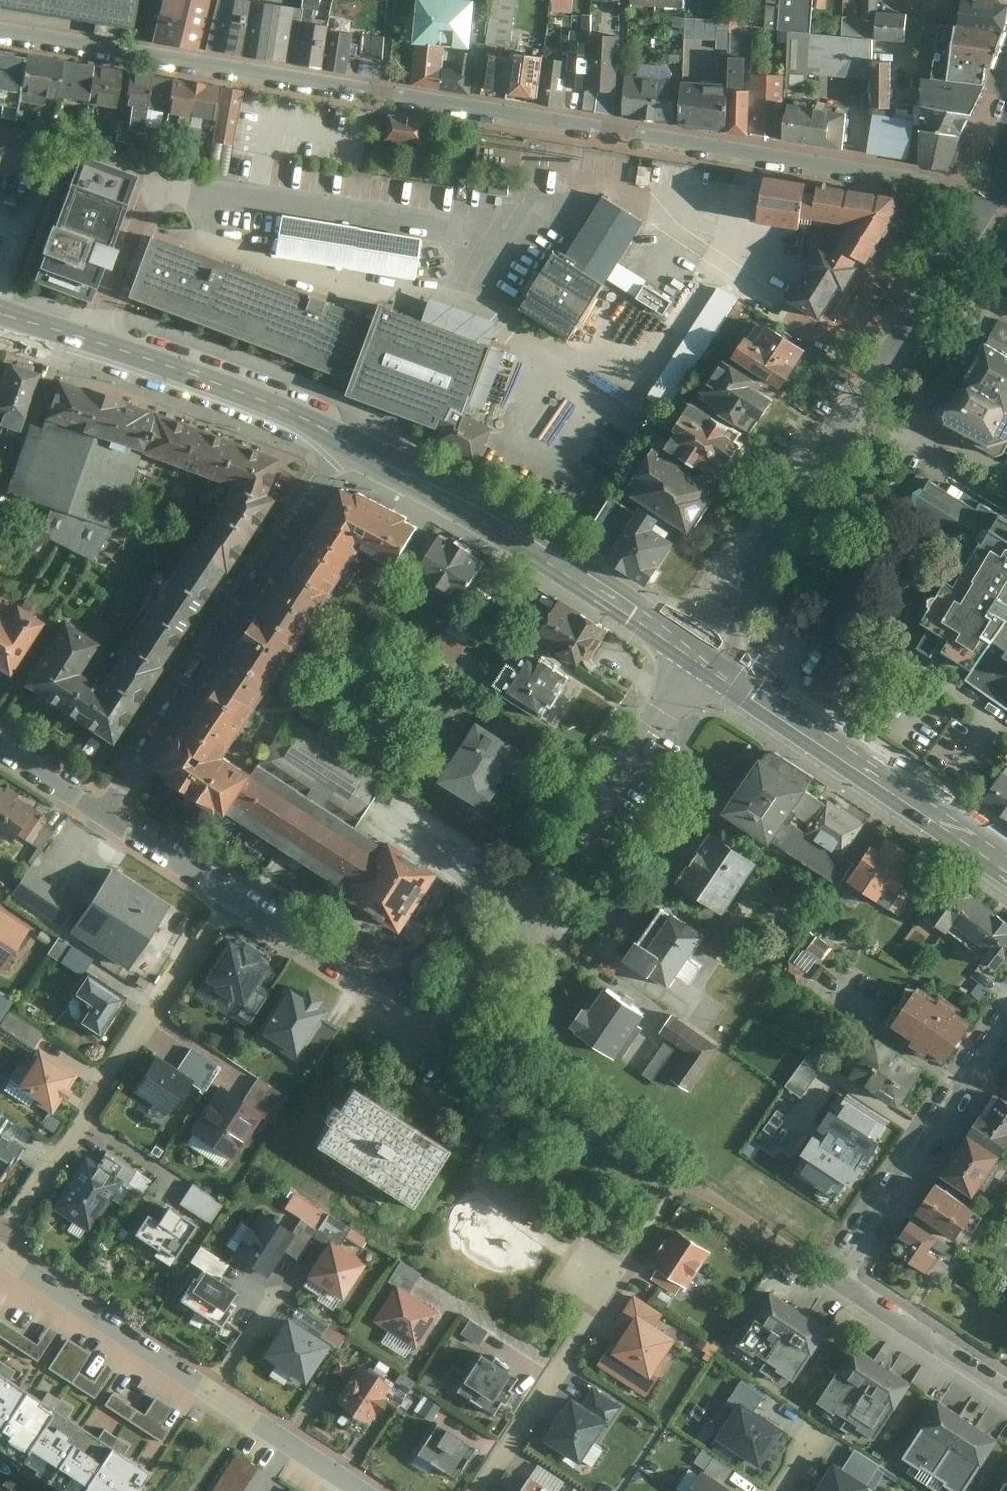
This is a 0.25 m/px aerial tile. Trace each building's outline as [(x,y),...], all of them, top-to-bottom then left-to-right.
[(99,25),(97,36),(129,41),(131,30),(136,31),(141,0),(0,0),(0,8),(99,25)] [(205,51),(215,0),(156,0),(148,41),(205,51)] [(266,5),(239,0),(215,0),(205,51),(257,60),(266,5)] [(298,10),(288,65),(318,70),(324,31),(325,29),(306,26),(309,12),(316,12),(318,0),(299,0),(298,10)] [(416,43),(445,46),(473,48),(475,35),(489,37),(491,24),(472,21),(473,4),(435,0),(420,0),(416,43)] [(576,9),(577,0),(562,0),(562,8),(576,9)] [(813,0),(766,0),(764,30),(789,33),(811,35),(813,0)] [(960,29),(1006,35),(1006,33),(1006,6),(965,0),(964,0),(960,29)] [(298,10),(266,5),(257,60),(288,65),(298,10)] [(908,14),(878,13),(877,42),(906,43),(908,14)] [(934,68),(932,82),(986,89),(990,72),(994,72),(1006,35),(960,29),(924,24),(922,37),(926,37),(922,66),(934,68)] [(350,35),(324,31),(318,70),(344,73),(350,35)] [(784,88),(807,90),(809,75),(871,81),(873,42),(811,35),(789,33),(784,88)] [(591,35),(589,90),(597,91),(614,94),(618,37),(591,35)] [(385,37),(361,36),(359,59),(384,60),(385,37)] [(416,43),(412,86),(439,90),(445,52),(445,46),(416,43)] [(568,62),(567,88),(579,89),(587,90),(589,45),(570,43),(570,44),(570,47),(568,62)] [(538,98),(537,105),(564,108),(567,88),(568,62),(570,47),(563,45),(561,61),(543,58),(538,98)] [(2,105),(1,118),(17,120),(21,91),(26,55),(0,51),(0,105),(2,105)] [(445,52),(439,90),(469,94),(473,61),(474,56),(472,56),(445,52)] [(511,59),(507,94),(538,98),(543,58),(543,57),(512,52),(511,59)] [(26,55),(21,91),(30,92),(29,100),(41,101),(42,95),(57,97),(57,95),(63,60),(26,55)] [(495,58),(491,92),(507,94),(511,59),(495,57),(495,58)] [(745,59),(730,59),(726,134),(748,136),(750,92),(744,92),(745,59)] [(63,60),(57,95),(89,100),(94,65),(63,60)] [(891,63),(874,63),(874,111),(891,111),(891,63)] [(89,100),(88,103),(116,107),(122,69),(94,65),(89,100)] [(131,71),(126,104),(134,105),(148,108),(153,74),(131,71)] [(153,74),(148,108),(155,109),(169,111),(175,79),(162,77),(162,76),(153,74)] [(675,82),(625,76),(620,120),(671,127),(675,82)] [(784,77),(753,76),(751,137),(780,141),(784,77)] [(175,79),(169,111),(179,113),(175,143),(187,147),(192,115),(197,81),(188,80),(188,82),(175,79)] [(197,81),(192,115),(202,117),(215,119),(220,87),(206,85),(206,83),(197,81)] [(922,107),(974,117),(986,89),(932,82),(922,81),(922,107)] [(727,87),(682,83),(678,127),(724,134),(727,87)] [(224,88),(212,158),(223,160),(221,171),(232,173),(237,145),(240,123),(241,123),(246,92),(224,88)] [(921,130),(965,138),(974,117),(922,107),(921,130)] [(819,113),(789,109),(784,143),(814,147),(819,113)] [(851,118),(819,113),(814,147),(846,152),(851,118)] [(918,126),(875,116),(869,155),(918,163),(918,126)] [(429,122),(389,117),(385,142),(426,147),(429,122)] [(965,138),(921,130),(921,165),(951,170),(965,138)] [(111,290),(156,170),(90,146),(46,265),(111,290)] [(696,167),(657,160),(651,196),(705,205),(707,190),(692,187),(696,167)] [(812,180),(813,172),(773,166),(766,214),(806,220),(808,209),(812,180)] [(723,173),(703,170),(701,180),(721,184),(723,173)] [(825,181),(812,180),(808,209),(856,216),(841,242),(826,234),(811,257),(816,260),(796,292),(826,311),(846,278),(852,281),(866,259),(861,256),(865,249),(876,254),(908,198),(902,186),(826,174),(825,181)] [(569,344),(643,225),(602,199),(564,259),(557,254),(520,313),(569,344)] [(422,234),(284,212),(278,247),(416,269),(422,234)] [(380,315),(151,231),(129,288),(362,374),(357,387),(449,420),(440,439),(484,456),(500,420),(469,408),(497,339),(386,300),(380,315)] [(736,301),(714,287),(645,394),(667,408),(736,301)] [(1005,461),(1006,458),(1006,323),(1003,321),(942,430),(999,462),(1005,461)] [(804,355),(759,329),(736,367),(780,394),(804,355)] [(776,398),(723,365),(700,402),(753,435),(776,398)] [(42,378),(12,367),(0,400),(0,414),(26,423),(42,378)] [(116,535),(142,461),(157,417),(62,384),(19,502),(53,515),(43,538),(93,564),(116,535)] [(745,444),(691,410),(663,454),(717,488),(745,444)] [(157,417),(142,461),(232,494),(193,553),(233,577),(251,550),(268,523),(278,507),(269,502),(287,464),(255,453),(223,441),(188,428),(157,417)] [(716,495),(653,454),(623,499),(686,540),(716,495)] [(985,509),(981,515),(921,479),(902,508),(908,524),(979,565),(955,604),(949,600),(925,638),(933,642),(922,658),(937,668),(939,664),(972,686),(1006,711),(1006,521),(985,509)] [(169,758),(158,775),(209,805),(231,818),(233,812),(262,769),(234,752),(372,545),(403,562),(427,523),(405,511),(376,496),(353,483),(335,509),(312,544),(286,582),(244,646),(201,710),(169,758)] [(580,546),(607,565),(639,517),(612,498),(580,546)] [(677,542),(639,517),(607,565),(645,590),(677,542)] [(466,594),(493,554),(450,524),(422,564),(466,594)] [(233,577),(193,553),(189,551),(98,692),(82,683),(102,651),(67,630),(25,694),(48,709),(117,753),(134,727),(159,688),(174,666),(196,633),(217,601),(233,577)] [(586,667),(610,632),(566,602),(542,637),(586,667)] [(11,684),(48,631),(19,613),(10,627),(0,621),(0,677),(11,684)] [(462,658),(464,629),(453,628),(452,637),(443,636),(441,656),(462,658)] [(848,710),(879,663),(837,636),(836,639),(819,628),(810,642),(817,647),(804,668),(807,683),(848,710)] [(545,721),(576,675),(528,642),(497,688),(545,721)] [(488,808),(530,745),(489,716),(446,779),(488,808)] [(265,766),(360,829),(391,782),(293,717),(261,763),(265,766)] [(765,743),(723,803),(771,837),(786,815),(812,777),(765,743)] [(262,769),(233,812),(361,897),(392,851),(360,829),(265,766),(262,769)] [(984,798),(1006,814),(1006,769),(1006,768),(984,798)] [(0,785),(0,832),(12,840),(34,807),(0,785)] [(866,820),(829,796),(807,829),(786,815),(771,837),(840,884),(856,861),(845,854),(866,820)] [(682,880),(725,907),(756,858),(714,831),(682,880)] [(881,845),(873,840),(849,878),(902,914),(915,894),(900,884),(912,866),(906,862),(914,849),(889,832),(881,845)] [(445,881),(395,847),(392,851),(361,897),(358,902),(384,919),(408,936),(429,905),(445,881)] [(171,902),(115,865),(73,928),(130,965),(171,902)] [(79,900),(29,868),(14,892),(64,924),(79,900)] [(1006,954),(1006,919),(958,882),(933,915),(999,964),(1006,954)] [(669,984),(705,931),(666,904),(630,957),(669,984)] [(0,907),(0,968),(2,969),(30,926),(0,907)] [(723,958),(734,941),(719,930),(707,948),(723,958)] [(90,954),(59,934),(48,952),(78,972),(90,954)] [(240,945),(231,939),(204,980),(213,986),(209,991),(230,1005),(235,999),(240,1002),(245,1005),(259,984),(272,965),(261,958),(264,952),(244,939),(240,945)] [(102,1038),(128,995),(87,968),(71,993),(89,1004),(77,1023),(102,1038)] [(273,1026),(313,1052),(343,1008),(323,995),(302,981),(273,1026)] [(272,992),(259,984),(245,1005),(240,1002),(233,1013),(250,1024),(272,992)] [(919,984),(892,1025),(910,1037),(906,1042),(930,1058),(933,1053),(945,1061),(973,1019),(962,1011),(965,1007),(942,991),(937,997),(919,984)] [(616,1054),(644,1012),(605,986),(577,1028),(616,1054)] [(15,998),(0,989),(0,1020),(15,998)] [(44,1031),(10,1009),(1,1024),(35,1046),(44,1031)] [(718,1042),(688,1022),(673,1012),(661,1030),(670,1036),(651,1062),(690,1090),(721,1044),(718,1042)] [(926,1066),(877,1033),(852,1071),(900,1103),(926,1066)] [(80,1072),(40,1047),(18,1082),(58,1107),(80,1072)] [(192,1048),(178,1069),(195,1080),(204,1085),(218,1064),(192,1048)] [(157,1056),(136,1088),(173,1113),(195,1080),(178,1069),(157,1056)] [(259,1076),(244,1099),(264,1112),(273,1117),(289,1096),(259,1076)] [(318,1144),(417,1205),(455,1145),(356,1083),(318,1144)] [(194,1129),(234,1156),(264,1112),(244,1099),(223,1085),(194,1129)] [(1003,1153),(1006,1147),(1006,1101),(996,1093),(971,1132),(1003,1153)] [(21,1144),(0,1131),(0,1176),(21,1144)] [(943,1173),(975,1195),(1003,1153),(971,1132),(943,1173)] [(837,1153),(829,1147),(805,1183),(841,1207),(866,1172),(863,1170),(870,1161),(844,1143),(837,1153)] [(107,1149),(98,1162),(125,1180),(123,1182),(128,1185),(138,1170),(107,1149)] [(54,1206),(91,1231),(123,1182),(125,1180),(98,1162),(88,1156),(54,1206)] [(224,1203),(191,1182),(178,1201),(212,1223),(224,1203)] [(978,1211),(939,1184),(919,1212),(958,1239),(978,1211)] [(285,1207),(318,1225),(326,1209),(293,1191),(285,1207)] [(175,1260),(199,1226),(174,1208),(163,1224),(152,1216),(138,1236),(175,1260)] [(284,1248),(294,1232),(262,1212),(235,1255),(267,1275),(284,1248)] [(328,1213),(320,1228),(313,1239),(328,1248),(333,1240),(341,1244),(352,1228),(328,1213)] [(304,1218),(294,1232),(284,1248),(301,1258),(313,1239),(320,1228),(304,1218)] [(905,1237),(918,1246),(909,1259),(933,1275),(943,1260),(935,1254),(943,1243),(914,1224),(905,1237)] [(689,1287),(712,1251),(678,1230),(655,1265),(660,1268),(653,1278),(677,1294),(684,1284),(689,1287)] [(346,1297),(368,1262),(341,1244),(333,1240),(328,1248),(305,1284),(321,1295),(327,1286),(346,1297)] [(399,1284),(411,1292),(423,1273),(403,1261),(391,1279),(399,1284)] [(239,1291),(204,1270),(184,1301),(219,1323),(239,1291)] [(411,1292),(399,1284),(376,1320),(419,1347),(442,1311),(411,1292)] [(738,1346),(767,1364),(801,1310),(772,1292),(738,1346)] [(767,1364),(796,1382),(830,1328),(801,1310),(767,1364)] [(675,1339),(638,1315),(615,1350),(652,1375),(675,1339)] [(334,1343),(290,1316),(266,1354),(310,1381),(334,1343)] [(490,1330),(472,1319),(463,1333),(482,1344),(490,1330)] [(0,1320),(0,1335),(37,1358),(56,1330),(49,1325),(37,1343),(0,1320)] [(89,1352),(68,1338),(49,1364),(71,1379),(89,1352)] [(819,1404),(848,1423),(885,1367),(855,1348),(819,1404)] [(520,1378),(482,1354),(459,1389),(497,1413),(520,1378)] [(94,1394),(112,1368),(104,1363),(93,1380),(77,1370),(71,1379),(94,1394)] [(360,1367),(339,1399),(372,1421),(386,1400),(393,1389),(360,1367)] [(848,1423),(878,1442),(914,1385),(885,1367),(848,1423)] [(402,1373),(393,1389),(386,1400),(400,1408),(417,1382),(402,1373)] [(72,1490),(138,1490),(149,1473),(117,1453),(79,1428),(71,1422),(25,1392),(18,1388),(0,1376),(0,1444),(72,1490)] [(747,1405),(759,1412),(768,1399),(746,1385),(737,1399),(747,1405)] [(592,1388),(581,1405),(604,1420),(608,1422),(618,1405),(592,1388)] [(134,1408),(110,1393),(105,1401),(128,1417),(134,1408)] [(141,1413),(134,1408),(128,1417),(161,1439),(167,1430),(158,1424),(170,1405),(154,1394),(141,1413)] [(581,1405),(567,1395),(543,1431),(581,1455),(604,1420),(581,1405)] [(759,1412),(747,1405),(724,1442),(770,1470),(793,1434),(759,1412)] [(912,1457),(941,1477),(976,1425),(947,1406),(912,1457)] [(480,1447),(438,1423),(419,1455),(461,1480),(480,1447)] [(941,1477),(963,1490),(971,1490),(1003,1443),(976,1425),(941,1477)] [(237,1453),(211,1490),(212,1490),(239,1490),(256,1465),(237,1453)] [(849,1472),(870,1486),(883,1467),(860,1454),(849,1472)] [(870,1486),(849,1472),(836,1464),(818,1490),(867,1490),(870,1486)] [(533,1479),(525,1490),(551,1490),(533,1479)] [(711,1480),(704,1490),(729,1490),(711,1480)]
